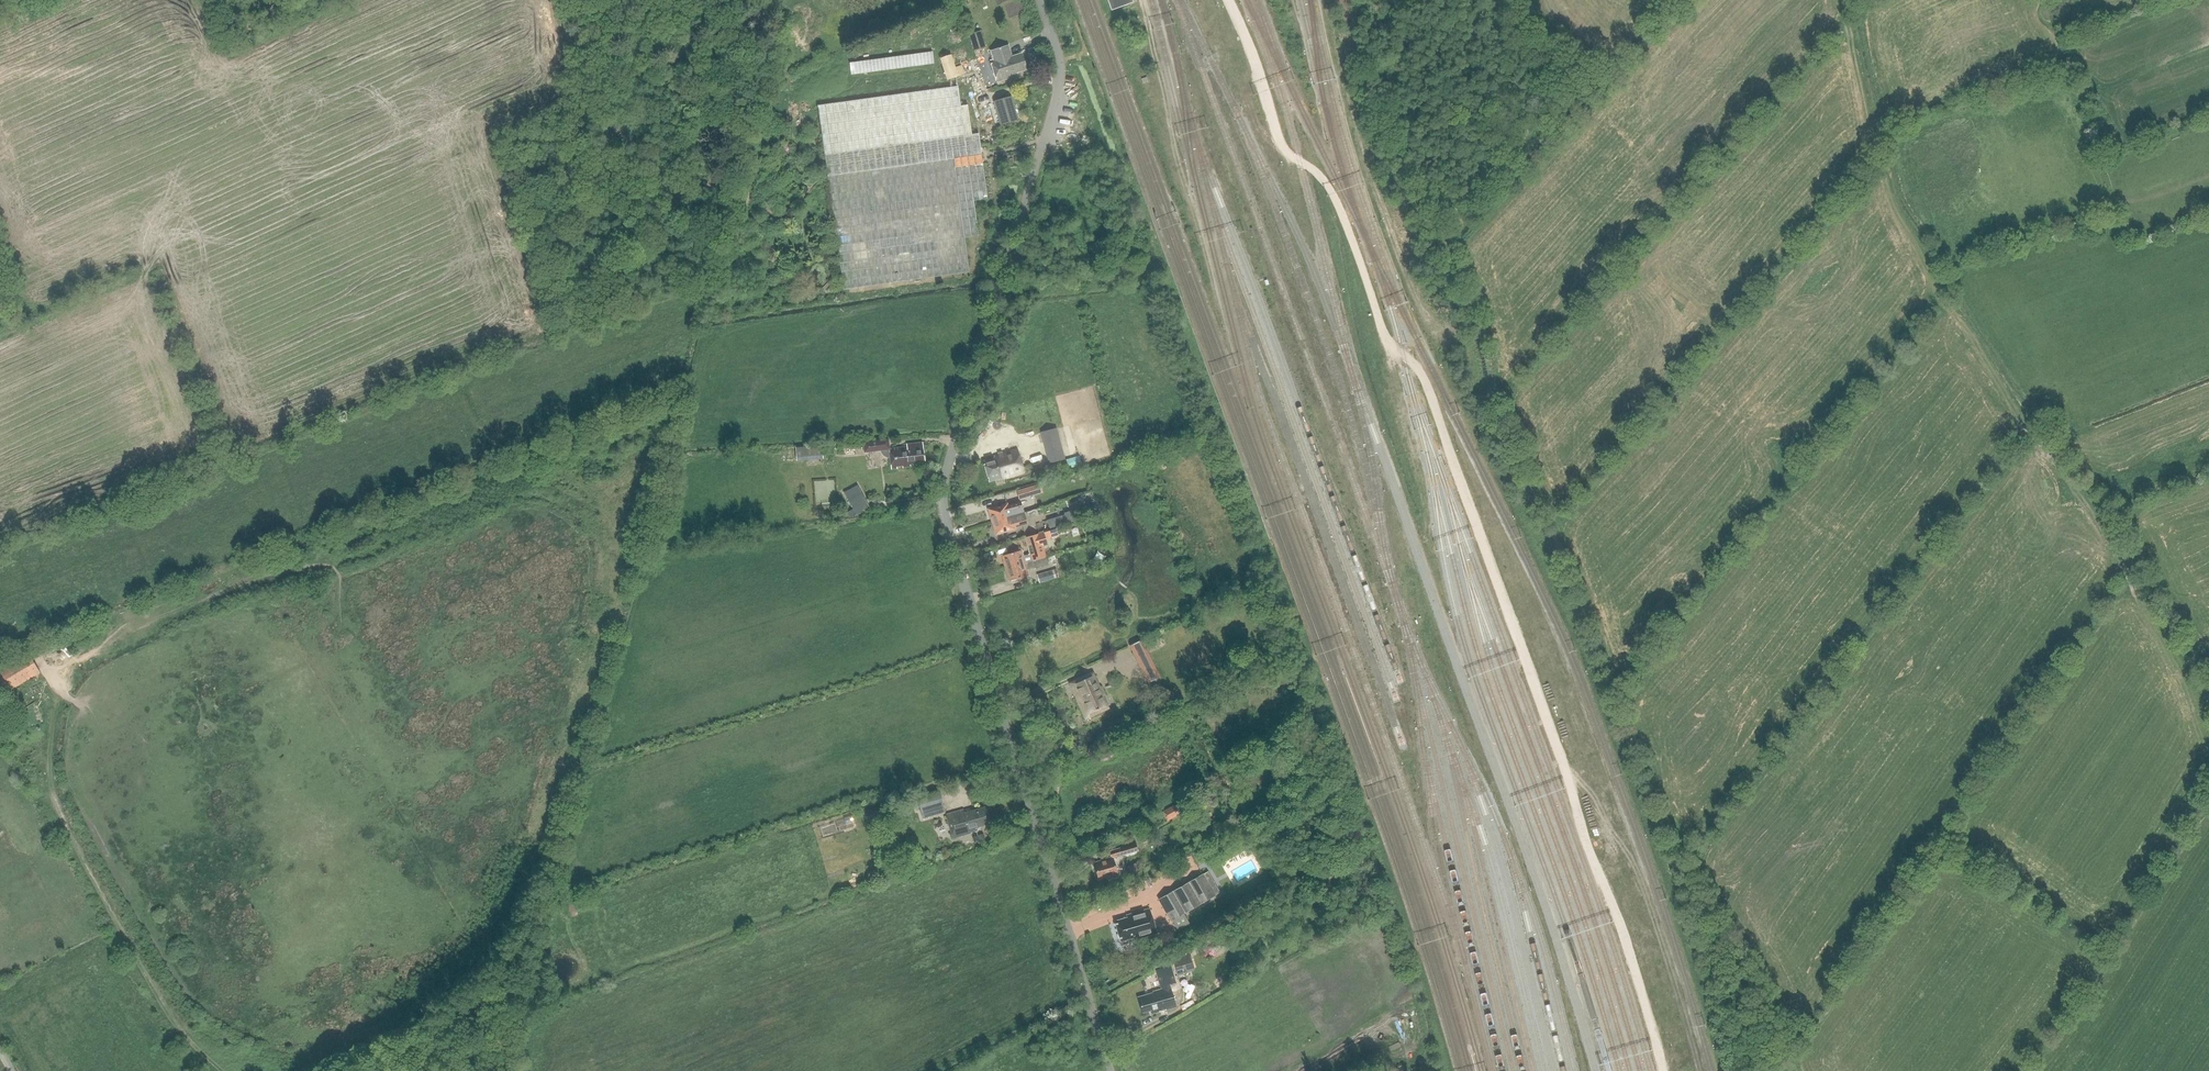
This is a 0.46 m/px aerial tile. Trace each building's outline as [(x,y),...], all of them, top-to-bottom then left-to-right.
[(1111,10),(1132,2),(1131,1),(1131,0),(1108,0),(1111,10)] [(985,48),(980,30),(969,33),(974,51),(985,48)] [(991,61),(997,82),(1017,75),(1016,73),(1026,70),(1022,55),(1012,58),(1009,46),(992,52),(995,60),(991,61)] [(955,66),(951,53),(939,57),(946,79),(964,74),(961,64),(955,66)] [(960,104),(957,85),(817,104),(842,290),(969,272),(964,237),(978,235),(974,206),(979,205),(979,202),(974,203),(973,200),(987,198),(978,132),(971,133),(967,103),(960,104)] [(1018,120),(1011,97),(994,102),(1001,125),(1018,120)] [(1057,429),(1041,433),(1044,444),(1059,440),(1057,429)] [(884,458),(886,458),(890,458),(891,469),(915,467),(914,463),(924,462),(922,444),(912,445),(913,447),(889,450),(888,441),(864,443),(865,452),(881,451),(881,454),(881,455),(882,456),(882,457),(883,457),(884,458)] [(821,445),(795,447),(796,461),(805,461),(805,457),(822,456),(821,445)] [(1062,447),(1046,451),(1049,463),(1065,459),(1062,447)] [(994,457),(994,459),(984,462),(989,481),(1003,477),(1004,479),(1023,474),(1017,450),(994,457)] [(1065,460),(1033,469),(1036,482),(1069,473),(1065,460)] [(1042,491),(1040,484),(1016,491),(1018,498),(1042,491)] [(861,499),(858,492),(848,498),(852,504),(861,499)] [(988,509),(992,522),(1021,514),(1018,503),(1008,506),(1007,504),(988,509)] [(1079,508),(1064,513),(1067,524),(1095,514),(1093,506),(1080,510),(1079,508)] [(1023,520),(1021,514),(992,522),(995,535),(1015,529),(1014,527),(1023,525),(1021,520),(1023,520)] [(1002,556),(1005,569),(1046,556),(1043,547),(1047,546),(1043,533),(1025,538),(1029,555),(1022,557),(1021,550),(1018,551),(1017,550),(1010,552),(1011,553),(1002,556)] [(1046,556),(1005,569),(1009,581),(1019,578),(1020,581),(1026,579),(1025,576),(1029,575),(1027,569),(1038,566),(1039,568),(1048,565),(1046,556)] [(1052,571),(1037,575),(1039,582),(1054,578),(1052,571)] [(1141,641),(1130,646),(1137,660),(1148,655),(1141,641)] [(0,669),(0,688),(3,693),(39,673),(28,653),(0,669)] [(1144,674),(1148,682),(1159,677),(1155,669),(1144,674)] [(1089,713),(1105,705),(1099,692),(1103,691),(1101,687),(1097,677),(1088,681),(1072,689),(1079,703),(1083,701),(1089,713)] [(1169,705),(1161,691),(1153,694),(1161,709),(1169,705)] [(939,792),(917,799),(920,811),(943,805),(939,792)] [(1180,803),(1162,812),(1167,821),(1185,812),(1180,803)] [(965,813),(964,810),(946,816),(953,839),(971,834),(971,833),(977,831),(977,828),(991,824),(986,807),(965,813)] [(1107,859),(1107,860),(1094,864),(1099,880),(1107,878),(1110,886),(1120,883),(1115,867),(1122,865),(1121,860),(1123,859),(1122,855),(1137,850),(1134,840),(1118,844),(1119,849),(1109,852),(1111,858),(1107,859)] [(1204,873),(1158,899),(1171,922),(1216,895),(1204,873)] [(1127,916),(1128,919),(1116,922),(1121,941),(1133,937),(1133,940),(1155,934),(1148,910),(1127,916)] [(1190,958),(1175,962),(1178,974),(1193,970),(1190,958)] [(1153,993),(1137,997),(1142,1012),(1151,1010),(1152,1013),(1176,1007),(1169,983),(1175,982),(1170,966),(1156,970),(1161,989),(1152,991),(1153,993)]
